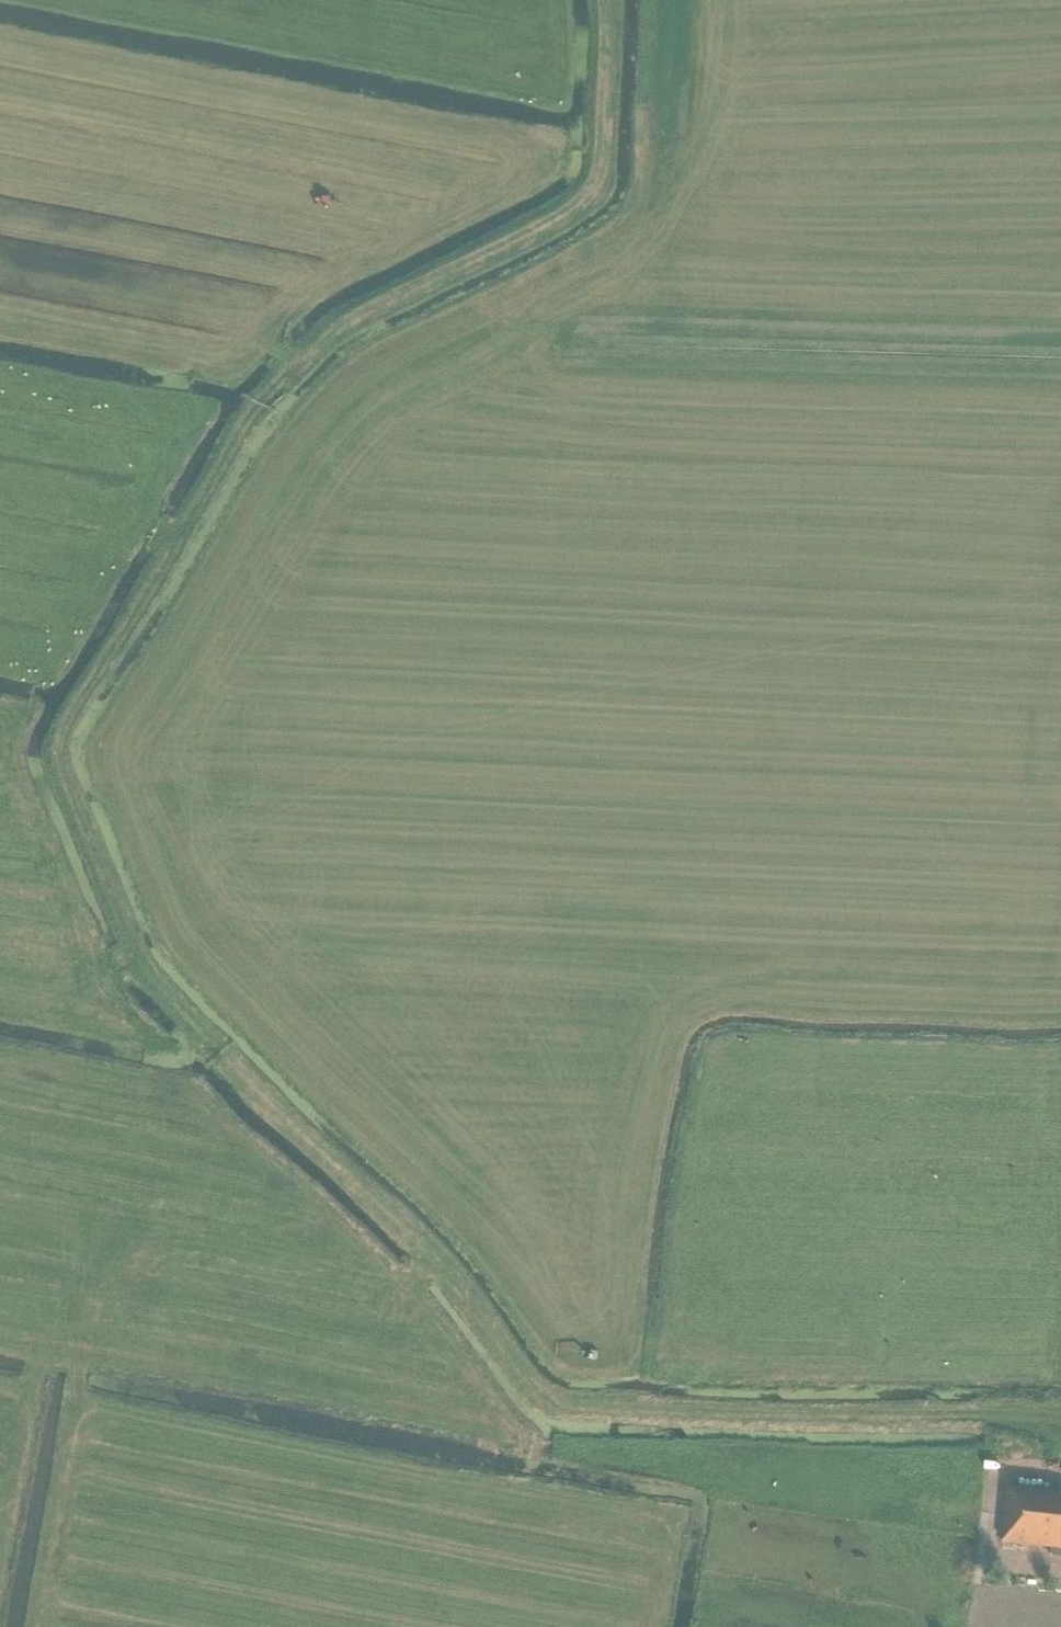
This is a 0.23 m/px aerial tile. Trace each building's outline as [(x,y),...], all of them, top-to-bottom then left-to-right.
[(1008,1485),(1002,1542),(1060,1548),(1060,1491),(1008,1485)]
